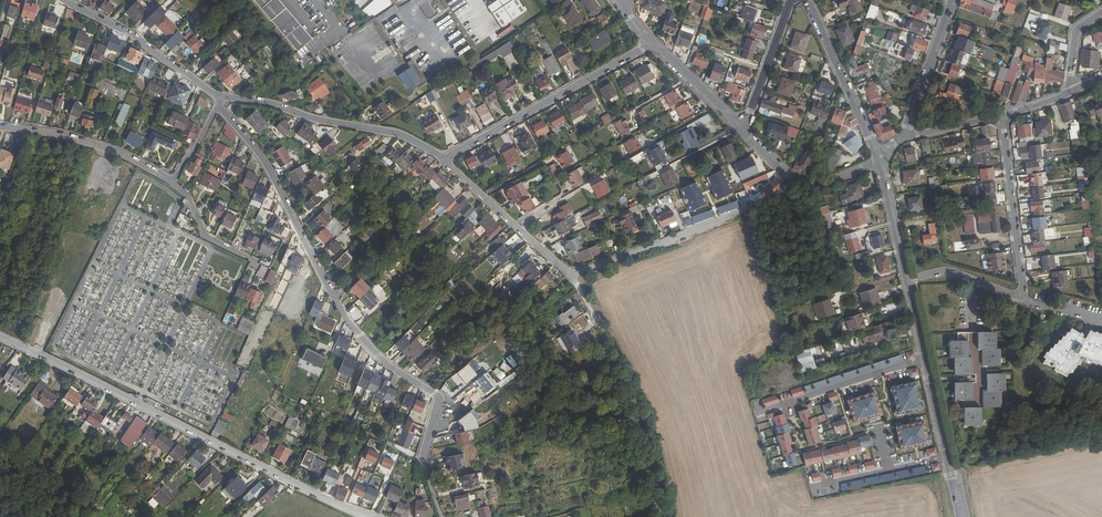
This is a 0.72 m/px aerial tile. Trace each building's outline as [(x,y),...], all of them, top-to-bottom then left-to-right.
[(16,1),(13,0),(11,5),(8,16),(18,18),(20,13),(22,8),(23,5),(16,3),(16,1)] [(136,3),(142,8),(145,5),(140,0),(139,0),(136,3)] [(171,7),(175,11),(181,5),(176,0),(171,7)] [(297,50),(312,37),(281,0),(254,0),(297,50)] [(500,0),(498,0),(489,5),(503,26),(513,20),(500,0)] [(513,20),(526,11),(519,0),(500,0),(513,20)] [(582,1),(585,5),(587,4),(593,12),(595,10),(598,8),(601,6),(597,0),(584,0),(582,1)] [(650,10),(659,14),(664,2),(658,0),(644,0),(642,5),(651,8),(650,10)] [(861,10),(857,0),(837,0),(841,8),(847,5),(851,14),(861,10)] [(960,6),(989,17),(992,10),(993,4),(981,0),(960,0),(960,1),(961,1),(960,6)] [(1016,1),(1014,0),(1007,0),(1004,10),(1012,13),(1016,1)] [(114,6),(105,1),(101,8),(107,12),(108,11),(111,12),(114,6)] [(34,5),(27,2),(23,17),(29,19),(28,20),(35,22),(37,17),(38,17),(40,9),(36,8),(37,7),(34,6),(34,5)] [(136,3),(129,10),(130,12),(127,15),(136,24),(147,13),(142,8),(136,3)] [(574,3),(568,7),(571,11),(565,15),(573,27),(584,19),(576,8),(577,7),(574,3)] [(1054,17),(1065,22),(1071,7),(1060,3),(1054,17)] [(455,12),(463,25),(476,17),(468,4),(455,12)] [(879,7),(870,4),(868,11),(866,17),(869,19),(874,20),(879,7)] [(380,22),(400,10),(397,5),(377,18),(380,22)] [(753,22),(758,10),(746,5),(742,18),(753,22)] [(143,23),(150,29),(161,18),(166,13),(160,7),(159,8),(155,12),(143,23)] [(928,11),(917,7),(916,12),(913,11),(912,15),(925,20),(928,11)] [(1030,9),(1029,13),(1045,19),(1046,15),(1030,9)] [(54,13),(48,11),(47,14),(44,26),(56,29),(59,18),(53,16),(54,13)] [(74,13),(68,12),(65,20),(74,23),(76,14),(74,13)] [(147,13),(136,24),(147,14),(147,13)] [(610,21),(605,13),(600,16),(605,24),(610,21)] [(861,14),(852,19),(853,23),(863,18),(861,14)] [(605,24),(600,16),(593,21),(598,28),(605,24)] [(761,39),(765,26),(755,23),(753,22),(742,18),(736,16),(735,21),(744,24),(745,23),(748,25),(749,24),(753,25),(749,34),(761,39)] [(866,17),(861,31),(865,32),(869,19),(866,17)] [(661,29),(674,34),(678,24),(665,19),(661,29)] [(157,29),(169,40),(177,32),(178,31),(166,20),(157,29)] [(928,27),(928,25),(918,21),(916,25),(911,23),(909,29),(923,34),(926,34),(926,31),(925,30),(927,29),(928,27)] [(1035,35),(1045,39),(1050,24),(1039,21),(1035,35)] [(10,25),(6,23),(1,40),(5,41),(10,25)] [(966,36),(970,27),(960,23),(956,33),(966,36)] [(843,45),(854,40),(846,25),(836,30),(843,45)] [(680,30),(675,45),(679,46),(680,44),(688,47),(693,35),(680,30)] [(591,40),(596,48),(602,45),(600,41),(609,37),(606,31),(591,40)] [(856,44),(861,45),(865,32),(861,31),(856,44)] [(886,39),(903,45),(904,41),(897,39),(898,35),(889,31),(886,39)] [(1100,31),(1090,33),(1091,41),(1101,39),(1100,31)] [(169,40),(164,45),(164,46),(166,45),(171,50),(170,51),(171,52),(171,51),(176,46),(183,39),(177,32),(169,40)] [(791,47),(802,51),(807,36),(796,32),(791,47)] [(186,44),(188,46),(195,53),(202,45),(189,33),(184,38),(188,42),(186,44)] [(79,35),(75,45),(88,49),(91,39),(79,35)] [(457,55),(471,48),(467,41),(465,41),(462,35),(450,42),(457,55)] [(920,39),(921,37),(917,36),(914,43),(911,42),(909,48),(912,48),(913,47),(923,51),(926,41),(920,39)] [(228,37),(224,40),(230,47),(234,43),(228,37)] [(600,41),(602,45),(611,40),(609,37),(600,41)] [(974,43),(958,37),(954,49),(965,53),(970,54),(974,43)] [(116,40),(111,39),(109,45),(107,48),(105,55),(110,58),(112,52),(114,47),(117,41),(116,40)] [(542,41),(550,55),(554,53),(546,39),(542,41)] [(744,49),(753,52),(756,42),(747,39),(744,49)] [(482,64),(482,65),(500,54),(502,57),(514,49),(509,41),(479,61),(482,64)] [(103,61),(105,55),(107,48),(97,44),(91,58),(102,62),(103,61)] [(860,54),(863,46),(861,45),(856,44),(853,52),(860,54)] [(120,47),(117,54),(122,56),(127,47),(123,45),(122,47),(120,47)] [(694,45),(690,56),(695,57),(693,63),(706,68),(710,57),(697,52),(699,47),(694,45)] [(176,46),(171,51),(175,54),(180,49),(176,46)] [(580,61),(587,57),(581,46),(572,51),(578,62),(580,61)] [(912,49),(912,48),(909,48),(904,46),(902,49),(903,49),(901,55),(910,58),(913,49),(912,49)] [(146,56),(147,54),(143,53),(143,52),(132,47),(127,60),(138,65),(140,60),(144,61),(145,59),(146,56)] [(567,47),(561,51),(572,72),(579,68),(567,47)] [(1012,63),(1017,65),(1021,48),(1016,47),(1012,63)] [(750,61),(753,52),(744,49),(741,48),(738,55),(742,57),(742,58),(750,61)] [(948,54),(946,61),(960,66),(961,66),(965,53),(954,49),(952,48),(950,53),(951,53),(950,55),(948,54)] [(1101,63),(1101,61),(1098,61),(1099,53),(1099,52),(1091,51),(1091,49),(1088,49),(1088,51),(1085,51),(1083,67),(1098,68),(1098,63),(1101,63)] [(1046,68),(1044,82),(1047,83),(1048,79),(1052,81),(1053,79),(1063,82),(1064,74),(1051,70),(1052,58),(1058,59),(1059,54),(1054,54),(1047,53),(1046,68)] [(796,72),(801,58),(789,54),(785,67),(796,72)] [(120,62),(110,58),(105,55),(103,61),(118,67),(120,62)] [(554,55),(545,60),(551,70),(560,65),(554,55)] [(205,66),(200,70),(203,72),(206,70),(210,74),(220,65),(213,58),(205,66)] [(52,61),(46,59),(44,68),(49,70),(52,62),(52,61)] [(152,78),(157,68),(150,65),(151,62),(145,59),(144,61),(140,70),(139,72),(152,78)] [(542,62),(549,74),(552,72),(551,70),(545,60),(542,62)] [(946,61),(946,60),(941,72),(956,77),(959,68),(960,66),(946,61)] [(1025,71),(1029,72),(1032,63),(1026,61),(1024,60),(1023,62),(1027,64),(1025,71)] [(469,68),(471,71),(482,64),(479,61),(469,68)] [(118,67),(138,75),(138,74),(139,72),(140,70),(120,62),(118,67)] [(1034,81),(1044,82),(1046,68),(1032,63),(1029,72),(1035,74),(1034,81)] [(710,78),(721,83),(726,68),(715,64),(710,78)] [(219,74),(224,81),(235,72),(229,65),(219,74)] [(648,65),(636,71),(644,84),(655,78),(648,65)] [(858,73),(869,68),(868,65),(856,70),(858,73)] [(997,79),(1004,82),(1009,69),(1001,66),(997,79)] [(1007,83),(1001,98),(1006,100),(1018,69),(1011,66),(1005,82),(1007,83)] [(44,71),(31,67),(28,77),(42,81),(44,71)] [(411,67),(399,75),(409,88),(421,80),(411,67)] [(860,76),(858,73),(856,70),(854,68),(850,77),(852,80),(860,76)] [(172,82),(176,73),(168,69),(163,78),(172,82)] [(748,82),(752,72),(743,69),(740,78),(748,82)] [(235,72),(224,81),(231,88),(241,79),(235,72)] [(546,76),(537,81),(542,90),(551,85),(546,76)] [(633,76),(620,83),(626,94),(640,87),(633,76)] [(320,77),(306,88),(312,96),(313,96),(327,87),(320,77)] [(777,91),(790,96),(795,82),(783,77),(777,91)] [(94,83),(85,105),(95,109),(102,93),(123,101),(127,90),(96,78),(94,83)] [(152,78),(151,80),(147,88),(157,93),(162,83),(158,81),(152,78)] [(512,90),(519,86),(515,78),(507,82),(505,79),(496,84),(504,99),(506,98),(507,100),(515,95),(512,90)] [(873,78),(867,80),(868,84),(865,85),(869,97),(877,95),(875,89),(876,88),(873,78)] [(822,82),(818,93),(830,97),(834,87),(822,82)] [(165,84),(162,83),(157,93),(165,97),(170,87),(165,84)] [(175,85),(190,92),(191,90),(176,83),(175,85)] [(1025,99),(1029,87),(1028,87),(1024,85),(1018,83),(1011,101),(1017,102),(1025,99)] [(612,84),(601,89),(607,100),(617,94),(612,84)] [(183,106),(190,92),(175,85),(168,99),(183,106)] [(7,104),(7,105),(11,106),(12,103),(13,104),(17,88),(11,87),(11,89),(1,86),(0,90),(0,91),(0,100),(8,102),(7,104)] [(348,89),(354,97),(356,95),(351,87),(348,89)] [(491,87),(480,92),(487,104),(497,99),(491,87)] [(745,92),(744,91),(736,89),(731,101),(740,104),(745,92)] [(467,90),(460,94),(464,101),(471,97),(467,90)] [(671,107),(673,111),(676,109),(685,105),(680,96),(679,97),(675,90),(664,96),(671,107)] [(966,98),(947,91),(945,94),(936,90),(932,94),(931,98),(932,100),(930,101),(928,107),(935,109),(938,104),(936,101),(937,100),(939,102),(949,94),(953,100),(952,101),(955,105),(960,101),(961,102),(966,98)] [(594,93),(582,101),(587,110),(600,103),(594,93)] [(59,94),(55,106),(61,108),(63,101),(65,95),(59,94)] [(18,97),(15,109),(30,114),(33,102),(18,97)] [(209,102),(200,97),(196,104),(203,108),(206,106),(209,102)] [(769,102),(763,100),(760,107),(780,114),(781,112),(793,116),(796,108),(789,106),(788,108),(773,103),(775,99),(771,97),(769,102)] [(393,112),(388,105),(385,100),(375,107),(383,119),(393,112)] [(1097,115),(1101,113),(1101,100),(1092,104),(1091,101),(1085,104),(1090,115),(1096,112),(1097,115)] [(587,110),(582,101),(569,109),(574,119),(588,111),(587,110)] [(36,112),(51,117),(55,107),(39,102),(36,112)] [(826,119),(830,108),(815,102),(810,113),(826,119)] [(1065,123),(1075,119),(1070,102),(1059,106),(1060,110),(1061,110),(1065,123)] [(122,110),(117,122),(122,124),(125,118),(125,117),(128,110),(130,106),(125,103),(124,105),(121,104),(119,108),(122,110)] [(312,103),(309,106),(314,112),(318,108),(312,103)] [(691,110),(687,103),(685,105),(676,109),(682,120),(694,114),(692,110),(691,110)] [(875,114),(885,109),(882,103),(872,108),(873,109),(871,110),(872,112),(873,112),(875,114)] [(490,119),(493,117),(487,104),(483,107),(490,119)] [(80,120),(84,110),(73,106),(70,116),(80,120)] [(484,122),(490,119),(483,107),(478,109),(484,122)] [(845,113),(846,112),(836,108),(831,121),(841,125),(845,113)] [(640,118),(646,115),(643,110),(637,113),(640,118)] [(857,124),(850,110),(846,112),(845,113),(846,113),(849,121),(846,126),(849,128),(851,128),(857,124)] [(258,132),(261,135),(272,124),(269,122),(267,124),(255,111),(246,120),(258,132)] [(561,111),(549,117),(555,128),(567,121),(561,111)] [(190,120),(190,119),(175,113),(170,123),(185,129),(190,120)] [(437,113),(422,121),(429,133),(443,125),(437,113)] [(467,113),(455,120),(461,131),(473,124),(467,113)] [(614,120),(611,113),(603,118),(606,125),(614,120)] [(878,137),(882,139),(894,134),(886,115),(879,118),(879,119),(878,120),(870,113),(867,114),(878,137)] [(96,117),(86,115),(85,119),(83,119),(82,124),(87,125),(86,127),(89,128),(90,126),(93,127),(96,117)] [(707,123),(703,116),(687,125),(689,129),(680,133),(685,142),(683,143),(687,151),(700,144),(696,137),(698,136),(693,127),(696,125),(697,128),(707,123)] [(624,139),(632,134),(630,130),(627,126),(626,123),(627,123),(624,118),(615,124),(621,135),(624,139)] [(185,129),(184,133),(185,134),(188,128),(192,129),(193,127),(199,129),(199,128),(194,126),(195,123),(196,123),(190,120),(185,129)] [(286,137),(293,130),(284,120),(276,128),(286,138),(286,137)] [(544,120),(534,126),(539,136),(550,131),(544,120)] [(1051,135),(1049,121),(1035,123),(1037,137),(1051,135)] [(1034,142),(1032,122),(1017,123),(1019,135),(1023,135),(1030,134),(1030,138),(1025,139),(1024,139),(1017,139),(1018,144),(1025,143),(1034,142)] [(226,131),(224,132),(230,141),(236,136),(227,123),(223,126),(226,131)] [(797,137),(800,129),(789,125),(788,128),(772,123),(768,134),(783,139),(786,133),(797,137)] [(846,126),(841,125),(836,139),(840,140),(844,130),(847,131),(849,128),(846,126)] [(1068,136),(1076,134),(1075,125),(1067,126),(1068,136)] [(317,135),(304,126),(298,135),(311,143),(317,135)] [(188,128),(185,134),(191,136),(192,134),(196,136),(199,129),(193,127),(192,129),(188,128)] [(127,140),(134,144),(138,135),(132,132),(127,140)] [(530,132),(526,134),(526,135),(520,139),(525,148),(523,149),(526,155),(538,148),(530,132)] [(569,135),(574,142),(578,139),(573,132),(569,135)] [(174,149),(176,150),(177,148),(179,145),(180,141),(178,140),(177,143),(153,133),(147,148),(155,152),(159,145),(173,152),(174,149)] [(138,135),(134,144),(139,147),(144,138),(138,135)] [(853,153),(862,145),(856,135),(848,139),(843,144),(853,153)] [(330,137),(320,144),(330,156),(339,148),(330,137)] [(964,148),(963,137),(942,139),(943,150),(964,148)] [(635,138),(625,144),(631,155),(643,148),(641,144),(639,145),(635,138)] [(368,139),(357,144),(352,147),(354,150),(357,149),(358,151),(363,148),(363,147),(370,143),(368,139)] [(977,152),(990,151),(988,139),(975,140),(977,152)] [(1040,151),(1039,142),(1034,142),(1025,143),(1026,155),(1035,154),(1035,151),(1040,151)] [(231,149),(219,143),(214,154),(226,160),(227,158),(229,154),(231,149)] [(380,155),(389,147),(385,143),(376,151),(380,155)] [(729,164),(739,160),(732,144),(723,148),(728,160),(727,160),(729,164)] [(388,159),(393,164),(397,160),(402,155),(395,147),(387,155),(389,158),(388,159)] [(660,147),(649,153),(655,165),(667,159),(660,147)] [(841,150),(833,147),(826,170),(834,169),(837,160),(836,159),(838,156),(839,156),(841,150)] [(906,161),(912,160),(909,147),(903,148),(906,161)] [(283,148),(273,154),(282,169),(292,162),(283,148)] [(515,148),(504,153),(510,164),(517,160),(521,158),(515,148)] [(0,153),(0,166),(9,169),(15,155),(1,150),(0,153)] [(412,156),(407,150),(402,155),(397,160),(406,171),(410,167),(415,162),(411,158),(412,156)] [(480,157),(483,163),(486,168),(499,161),(493,151),(486,155),(485,154),(480,157)] [(569,151),(562,155),(558,157),(557,158),(559,161),(561,161),(565,168),(575,162),(569,151)] [(991,160),(990,151),(977,152),(973,153),(974,163),(981,162),(982,165),(999,164),(998,159),(991,160)] [(204,156),(198,153),(197,155),(195,157),(190,160),(190,161),(191,162),(188,171),(197,176),(202,167),(200,166),(204,156)] [(632,164),(642,158),(639,153),(630,159),(632,164)] [(351,164),(357,159),(353,154),(347,160),(351,164)] [(480,157),(479,155),(476,157),(475,156),(466,161),(471,169),(483,163),(480,157)] [(809,176),(814,161),(803,157),(801,164),(796,162),(794,168),(809,176)] [(245,163),(233,158),(228,170),(239,175),(245,163)] [(429,168),(430,168),(420,158),(410,168),(414,172),(416,170),(422,176),(423,175),(429,168)] [(420,158),(419,158),(416,161),(415,162),(410,167),(410,168),(420,158)] [(364,166),(358,159),(357,159),(351,164),(350,165),(356,173),(364,166)] [(1025,171),(1037,170),(1037,166),(1041,166),(1040,162),(1036,162),(1036,160),(1024,162),(1025,171)] [(295,185),(306,176),(301,167),(289,174),(295,185)] [(433,180),(437,176),(429,168),(423,175),(430,182),(433,180)] [(673,168),(661,174),(668,188),(680,182),(673,168)] [(906,184),(919,182),(917,169),(904,171),(906,184)] [(992,179),(993,178),(992,169),(979,170),(981,180),(987,179),(992,179)] [(572,182),(571,183),(574,187),(584,181),(578,170),(568,175),(571,180),(572,182)] [(707,177),(717,201),(734,194),(724,170),(707,177)] [(753,170),(743,173),(745,178),(754,175),(753,170)] [(1037,171),(1031,171),(1032,186),(1043,184),(1041,170),(1037,171)] [(198,183),(217,192),(222,183),(222,181),(203,172),(198,183)] [(253,188),(258,176),(252,174),(248,172),(243,184),(253,188)] [(448,179),(441,172),(437,176),(433,180),(444,190),(450,183),(447,180),(448,179)] [(770,178),(768,173),(744,183),(749,196),(754,194),(750,186),(770,178)] [(316,177),(307,184),(315,194),(325,187),(316,177)] [(981,180),(979,180),(981,194),(994,192),(994,185),(994,182),(993,182),(987,183),(987,179),(981,180)] [(604,180),(593,185),(600,198),(610,192),(604,180)] [(779,180),(768,187),(771,191),(776,189),(778,191),(784,187),(779,180)] [(509,198),(512,202),(518,199),(522,196),(514,181),(504,187),(509,195),(510,198),(509,198)] [(680,189),(690,212),(706,205),(697,182),(680,189)] [(969,195),(979,194),(978,182),(967,183),(969,195)] [(862,196),(858,183),(845,188),(847,193),(839,196),(842,204),(862,196)] [(270,189),(259,184),(251,201),(263,206),(270,189)] [(1043,184),(1032,186),(1034,197),(1044,196),(1043,184)] [(441,218),(457,202),(444,190),(436,198),(443,205),(436,213),(441,218)] [(537,208),(528,193),(522,196),(518,199),(520,203),(519,204),(521,208),(522,207),(526,214),(537,208)] [(986,205),(995,204),(994,193),(984,194),(986,205)] [(314,195),(307,201),(313,209),(321,202),(314,195)] [(922,208),(920,196),(909,197),(910,209),(922,208)] [(462,204),(461,204),(452,213),(456,217),(462,212),(468,217),(472,213),(476,209),(470,203),(471,202),(468,198),(462,204)] [(1034,208),(1035,213),(1043,212),(1051,211),(1050,205),(1044,206),(1044,204),(1042,204),(1041,198),(1031,200),(1031,209),(1034,208)] [(452,213),(461,204),(460,203),(451,212),(452,213)] [(1020,203),(1021,212),(1029,211),(1028,203),(1020,203)] [(552,217),(556,224),(568,218),(567,215),(573,212),(569,204),(559,209),(560,212),(552,217)] [(220,218),(225,209),(225,208),(217,205),(213,215),(220,218)] [(850,227),(867,222),(863,208),(848,213),(850,222),(848,223),(850,227)] [(661,228),(669,225),(671,228),(678,225),(671,209),(656,216),(661,228)] [(325,227),(333,219),(324,210),(322,213),(321,212),(319,213),(320,214),(315,219),(319,223),(320,222),(325,227)] [(587,228),(596,225),(594,221),(602,217),(599,211),(583,218),(587,228)] [(977,213),(978,222),(997,220),(996,211),(977,213)] [(683,223),(690,220),(687,212),(680,215),(683,223)] [(831,212),(824,214),(826,221),(833,219),(831,212)] [(222,224),(228,226),(232,229),(237,217),(226,213),(224,219),(222,224)] [(477,217),(472,213),(468,217),(463,223),(466,226),(457,235),(462,239),(478,222),(475,219),(477,217)] [(629,213),(627,214),(635,229),(636,229),(629,213)] [(498,223),(488,214),(480,222),(490,232),(498,223)] [(627,214),(616,219),(619,226),(620,226),(624,234),(635,229),(627,214)] [(279,217),(275,215),(269,230),(281,235),(285,225),(277,222),(279,217)] [(556,224),(555,225),(558,230),(561,235),(563,234),(569,231),(576,227),(571,217),(568,218),(556,224)] [(430,228),(434,231),(441,222),(437,219),(430,228)] [(997,220),(978,222),(979,234),(998,232),(997,220)] [(966,233),(974,232),(973,224),(965,225),(966,233)] [(498,225),(487,237),(491,241),(503,230),(498,225)] [(928,233),(921,234),(922,243),(930,242),(930,241),(935,240),(934,226),(928,227),(928,233)] [(324,228),(317,235),(325,243),(333,235),(325,227),(324,228)] [(1031,228),(1033,242),(1044,240),(1042,227),(1031,228)] [(508,235),(505,231),(498,237),(499,238),(492,246),(494,248),(491,251),(493,254),(503,244),(508,241),(505,238),(508,235)] [(873,248),(884,246),(882,234),(870,236),(873,248)] [(258,247),(261,239),(250,235),(246,245),(253,248),(254,245),(258,247)] [(364,243),(366,245),(371,240),(367,236),(362,241),(364,243)] [(567,249),(568,253),(577,249),(582,247),(578,236),(565,242),(567,246),(568,249),(567,249)] [(849,253),(861,249),(857,237),(845,240),(849,253)] [(334,239),(327,247),(335,255),(342,247),(334,239)] [(966,248),(980,247),(979,239),(965,240),(966,248)] [(265,252),(271,255),(276,245),(264,240),(259,251),(263,253),(263,254),(265,252)] [(503,244),(493,254),(491,255),(501,265),(513,254),(503,244)] [(578,252),(575,254),(578,260),(583,259),(594,254),(594,255),(600,253),(597,245),(578,252)] [(447,254),(458,264),(461,260),(451,250),(447,254)] [(856,259),(869,256),(868,251),(855,255),(856,259)] [(994,269),(1007,268),(1006,261),(1004,261),(1004,258),(1006,257),(1005,251),(989,254),(991,268),(993,267),(994,269)] [(1041,254),(1043,268),(1055,267),(1053,253),(1041,254)] [(333,265),(340,272),(350,262),(343,255),(333,265)] [(885,256),(875,259),(880,274),(890,271),(885,256)] [(543,272),(532,261),(523,270),(520,273),(526,280),(530,277),(533,281),(535,279),(536,279),(543,272)] [(274,272),(268,269),(264,278),(270,281),(274,272)] [(1054,286),(1067,284),(1065,269),(1051,271),(1054,286)] [(559,278),(552,270),(551,271),(557,279),(559,278)] [(557,279),(551,271),(542,279),(548,285),(557,279)] [(360,280),(350,289),(359,298),(367,290),(369,289),(360,280)] [(243,281),(237,294),(244,297),(250,284),(243,281)] [(449,284),(454,290),(458,286),(453,281),(449,284)] [(251,290),(253,286),(250,284),(244,297),(247,298),(251,290)] [(860,293),(865,308),(880,303),(875,288),(860,293)] [(247,298),(247,300),(258,305),(263,295),(259,293),(251,290),(247,298)] [(367,290),(359,298),(369,309),(375,303),(371,299),(374,297),(367,290)] [(576,301),(581,298),(577,292),(572,295),(576,301)] [(326,301),(318,298),(312,311),(320,314),(326,301)] [(829,299),(814,303),(818,318),(834,313),(829,299)] [(569,310),(565,313),(566,315),(568,317),(571,321),(572,321),(575,319),(575,318),(572,315),(569,310)] [(862,314),(846,318),(850,331),(866,327),(862,314)] [(888,323),(896,321),(894,314),(886,316),(888,323)] [(41,319),(36,316),(26,336),(31,338),(41,319)] [(336,322),(323,316),(319,327),(331,332),(336,322)] [(239,330),(251,335),(257,322),(245,317),(239,330)] [(562,318),(558,322),(563,328),(567,325),(566,324),(564,321),(562,318)] [(874,327),(875,330),(867,332),(870,341),(886,336),(883,325),(874,327)] [(1091,329),(1085,338),(1081,334),(1071,328),(1069,332),(1067,331),(1064,336),(1063,335),(1060,340),(1059,339),(1056,344),(1055,343),(1052,348),(1051,346),(1047,352),(1046,351),(1043,356),(1045,357),(1042,363),(1046,363),(1050,366),(1051,364),(1053,366),(1052,368),(1055,370),(1056,369),(1065,374),(1067,370),(1069,371),(1072,366),(1073,367),(1076,362),(1077,363),(1080,359),(1078,357),(1079,355),(1085,357),(1084,359),(1089,361),(1090,361),(1094,363),(1095,361),(1100,365),(1101,363),(1101,364),(1101,332),(1100,333),(1096,331),(1095,332),(1091,329)] [(573,330),(562,336),(564,341),(569,349),(579,343),(580,342),(578,337),(573,330)] [(968,332),(955,332),(955,341),(948,341),(949,358),(954,358),(954,374),(969,374),(969,358),(965,358),(964,341),(969,341),(968,332)] [(992,332),(978,333),(978,348),(982,348),(982,365),(998,365),(998,348),(993,348),(992,332)] [(338,343),(350,348),(354,339),(342,334),(338,343)] [(407,334),(395,345),(403,353),(404,352),(415,341),(407,334)] [(419,337),(415,341),(404,352),(409,358),(408,359),(413,364),(430,348),(419,337)] [(323,355),(308,349),(303,359),(318,366),(323,355)] [(816,368),(810,350),(795,355),(801,373),(816,368)] [(916,359),(914,351),(906,353),(908,360),(916,359)] [(335,379),(347,384),(357,358),(344,354),(335,379)] [(440,363),(434,356),(421,368),(427,374),(440,363)] [(468,362),(455,372),(465,383),(477,374),(468,362)] [(19,396),(30,378),(12,367),(4,380),(8,382),(5,387),(19,396)] [(919,375),(918,368),(908,370),(910,377),(919,375)] [(250,371),(247,369),(245,373),(238,386),(241,388),(250,371)] [(487,370),(472,382),(485,399),(497,390),(494,386),(497,384),(487,370)] [(1002,372),(987,371),(987,388),(982,388),(983,405),(998,405),(998,387),(1002,387),(1002,372)] [(382,382),(373,378),(367,391),(377,395),(382,382)] [(392,384),(383,380),(382,382),(377,395),(374,402),(383,406),(385,401),(389,389),(392,384)] [(923,411),(916,381),(892,387),(898,416),(923,411)] [(46,392),(47,389),(40,383),(31,398),(50,411),(57,400),(46,392)] [(970,383),(955,383),(955,399),(970,399),(970,383)] [(802,387),(791,390),(794,398),(804,395),(802,387)] [(398,393),(389,389),(385,401),(393,404),(398,393)] [(74,395),(69,391),(63,399),(76,408),(82,398),(75,393),(74,395)] [(838,400),(836,392),(827,394),(830,402),(838,400)] [(883,415),(875,392),(848,401),(855,424),(883,415)] [(778,395),(762,400),(764,407),(780,402),(778,395)] [(92,412),(97,404),(92,401),(90,400),(91,398),(88,396),(81,407),(88,412),(91,413),(92,412)] [(418,400),(407,396),(403,407),(413,411),(417,401),(418,400)] [(158,405),(159,403),(148,397),(147,398),(158,405)] [(74,411),(76,408),(63,399),(61,403),(74,411)] [(426,404),(417,401),(413,411),(422,415),(426,404)] [(836,412),(833,402),(823,406),(826,416),(836,412)] [(798,412),(801,422),(803,421),(812,418),(808,408),(806,409),(798,412)] [(979,409),(963,409),(963,423),(979,423),(979,409)] [(227,411),(225,416),(234,421),(237,416),(227,411)] [(80,417),(86,421),(91,413),(88,412),(86,415),(83,413),(80,417)] [(103,420),(92,412),(91,413),(86,421),(85,422),(89,425),(97,430),(98,427),(103,420)] [(129,423),(132,419),(125,414),(122,418),(129,423)] [(775,417),(774,417),(777,427),(787,424),(784,414),(775,417)] [(118,423),(106,415),(103,420),(98,427),(110,435),(118,423)] [(286,426),(288,427),(291,428),(295,419),(291,417),(286,426)] [(803,421),(806,429),(817,426),(818,425),(816,417),(812,418),(803,421)] [(147,424),(137,418),(120,442),(130,449),(135,442),(143,431),(147,424)] [(221,419),(216,430),(224,434),(229,423),(221,419)] [(419,424),(410,420),(405,430),(414,434),(419,424)] [(846,429),(843,420),(832,423),(835,432),(846,429)] [(930,445),(925,421),(896,427),(901,451),(930,445)] [(791,432),(788,424),(787,424),(777,427),(776,428),(778,436),(789,432),(791,432)] [(804,430),(809,446),(822,442),(817,426),(806,429),(804,430)] [(135,442),(148,450),(158,436),(147,429),(145,432),(143,431),(135,442)] [(414,434),(405,430),(399,445),(410,449),(416,435),(414,434)] [(468,431),(455,434),(456,441),(458,440),(459,445),(471,442),(468,431)] [(778,436),(777,436),(779,445),(789,442),(792,441),(789,432),(778,436)] [(174,444),(161,434),(153,445),(166,454),(174,444)] [(271,440),(260,435),(254,446),(265,451),(271,440)] [(859,439),(861,448),(871,445),(869,435),(859,437),(859,439)] [(848,444),(850,456),(862,453),(861,448),(859,439),(847,442),(848,444)] [(792,453),(789,442),(779,445),(783,456),(792,453)] [(293,450),(282,444),(276,457),(287,462),(293,450)] [(834,459),(834,460),(850,457),(850,456),(848,444),(832,448),(832,449),(834,459)] [(178,464),(187,452),(178,445),(164,461),(169,465),(174,460),(178,464)] [(938,455),(936,448),(927,450),(928,457),(938,455)] [(822,451),(824,461),(834,459),(832,449),(822,451)] [(819,450),(803,454),(806,466),(822,462),(819,450)] [(206,459),(197,451),(187,462),(197,469),(206,459)] [(311,467),(310,469),(312,470),(312,468),(323,473),(328,461),(317,456),(317,454),(309,451),(303,464),(311,467)] [(380,455),(370,451),(366,460),(376,464),(380,455)] [(795,453),(785,456),(789,468),(798,464),(795,453)] [(464,454),(447,458),(448,463),(451,462),(452,471),(463,469),(461,460),(465,459),(464,454)] [(395,462),(386,458),(383,467),(392,471),(395,462)] [(873,461),(865,463),(866,470),(875,469),(873,461)] [(941,470),(939,462),(931,464),(933,472),(941,470)] [(856,465),(848,466),(850,474),(858,472),(856,465)] [(220,479),(222,478),(211,466),(195,482),(202,489),(212,479),(216,483),(215,484),(215,485),(218,481),(219,481),(221,480),(220,479)] [(911,467),(912,474),(926,473),(926,466),(911,467)] [(332,484),(336,485),(342,474),(330,468),(325,479),(333,482),(332,484)] [(358,474),(363,475),(365,470),(357,468),(354,476),(357,477),(358,474)] [(840,468),(832,470),(834,477),(842,476),(840,468)] [(910,469),(896,472),(897,478),(911,475),(910,469)] [(483,472),(463,476),(465,486),(466,485),(467,489),(480,486),(479,482),(481,482),(481,480),(485,480),(483,472)] [(812,474),(813,482),(821,480),(820,473),(812,474)] [(841,483),(842,489),(896,479),(895,473),(841,483)] [(231,486),(235,490),(239,493),(246,486),(238,479),(231,486)] [(176,495),(179,491),(169,482),(166,485),(176,495)] [(266,491),(259,483),(248,493),(252,498),(255,496),(258,499),(266,491)] [(366,497),(369,488),(358,483),(354,492),(366,497)] [(279,496),(280,495),(272,486),(271,487),(279,496)] [(369,488),(366,497),(377,502),(382,491),(370,486),(369,488)] [(161,490),(158,487),(150,495),(164,508),(174,498),(163,488),(161,490)] [(271,487),(269,490),(258,500),(266,508),(279,496),(271,487)] [(389,496),(402,501),(406,492),(393,487),(389,496)] [(338,496),(345,500),(349,491),(347,490),(341,488),(338,496)] [(470,493),(456,496),(457,501),(463,500),(464,501),(471,499),(472,499),(470,493)] [(221,510),(224,508),(215,499),(212,502),(221,510)] [(257,501),(265,510),(266,508),(258,500),(257,501)] [(418,516),(429,516),(429,507),(426,507),(426,500),(418,500),(418,516)] [(479,501),(482,516),(489,516),(492,516),(489,506),(486,507),(484,500),(479,501)] [(220,511),(211,503),(209,505),(218,514),(220,511)] [(401,503),(397,515),(403,516),(407,516),(411,506),(401,503)]
